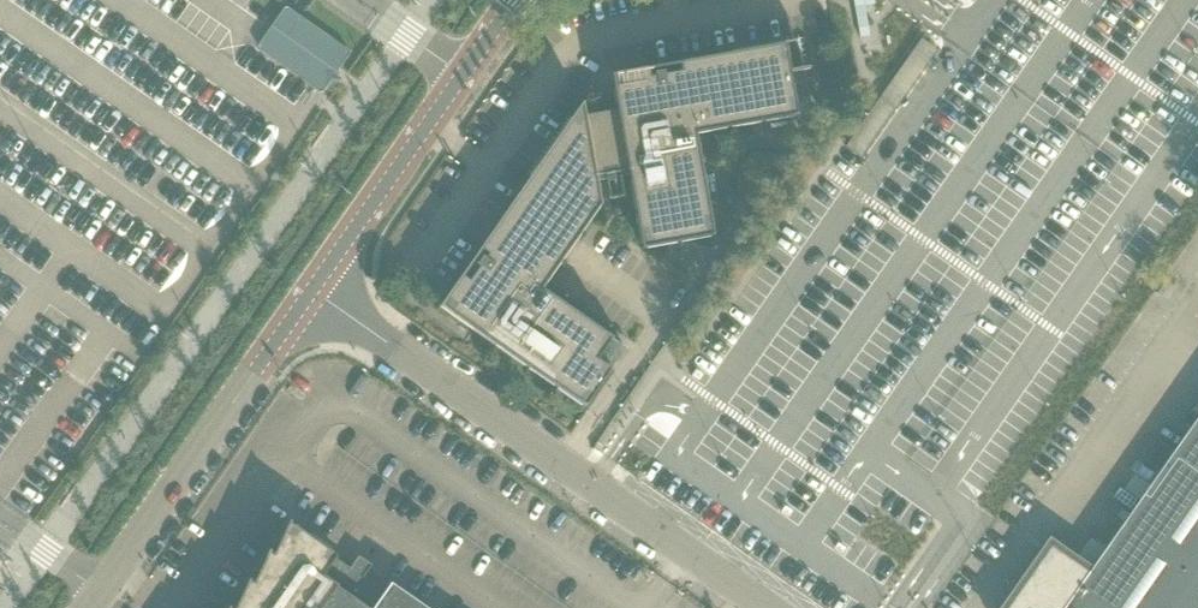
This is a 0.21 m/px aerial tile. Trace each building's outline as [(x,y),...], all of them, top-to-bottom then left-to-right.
[(258,46),(258,47),(258,48),(259,48),(259,49),(260,50),(260,51),(280,64),(317,91),(318,91),(319,91),(319,92),(320,92),(321,92),(322,92),(322,91),(323,91),(324,90),(325,89),(348,56),(348,55),(349,55),(349,54),(349,53),(349,52),(349,51),(348,51),(348,50),(347,50),(347,49),(290,9),(289,9),(289,8),(288,8),(287,8),(286,8),(285,8),(284,8),(284,9),(283,9),(283,10),(259,44),(259,45),(258,45),(258,46)] [(808,67),(800,69),(796,42),(785,44),(680,62),(677,63),(648,68),(647,66),(645,66),(646,69),(611,75),(612,83),(616,107),(617,110),(585,116),(582,103),(498,223),(481,248),(479,246),(478,248),(480,249),(439,308),(499,350),(500,349),(585,408),(599,389),(612,369),(611,369),(610,369),(597,360),(612,340),(613,338),(542,289),(601,205),(596,182),(606,180),(605,174),(618,172),(619,178),(629,176),(642,249),(714,236),(696,134),(798,116),(795,102),(790,73),(803,71),(808,70),(808,67)] [(1095,571),(1055,543),(1009,607),(1197,607),(1197,423),(1095,571)] [(391,583),(384,593),(363,578),(366,572),(354,564),(350,569),(335,559),(337,556),(294,526),(290,523),(291,521),(290,520),(274,554),(270,553),(270,551),(269,550),(254,583),(250,581),(251,579),(249,579),(235,607),(426,607),(391,583)]
